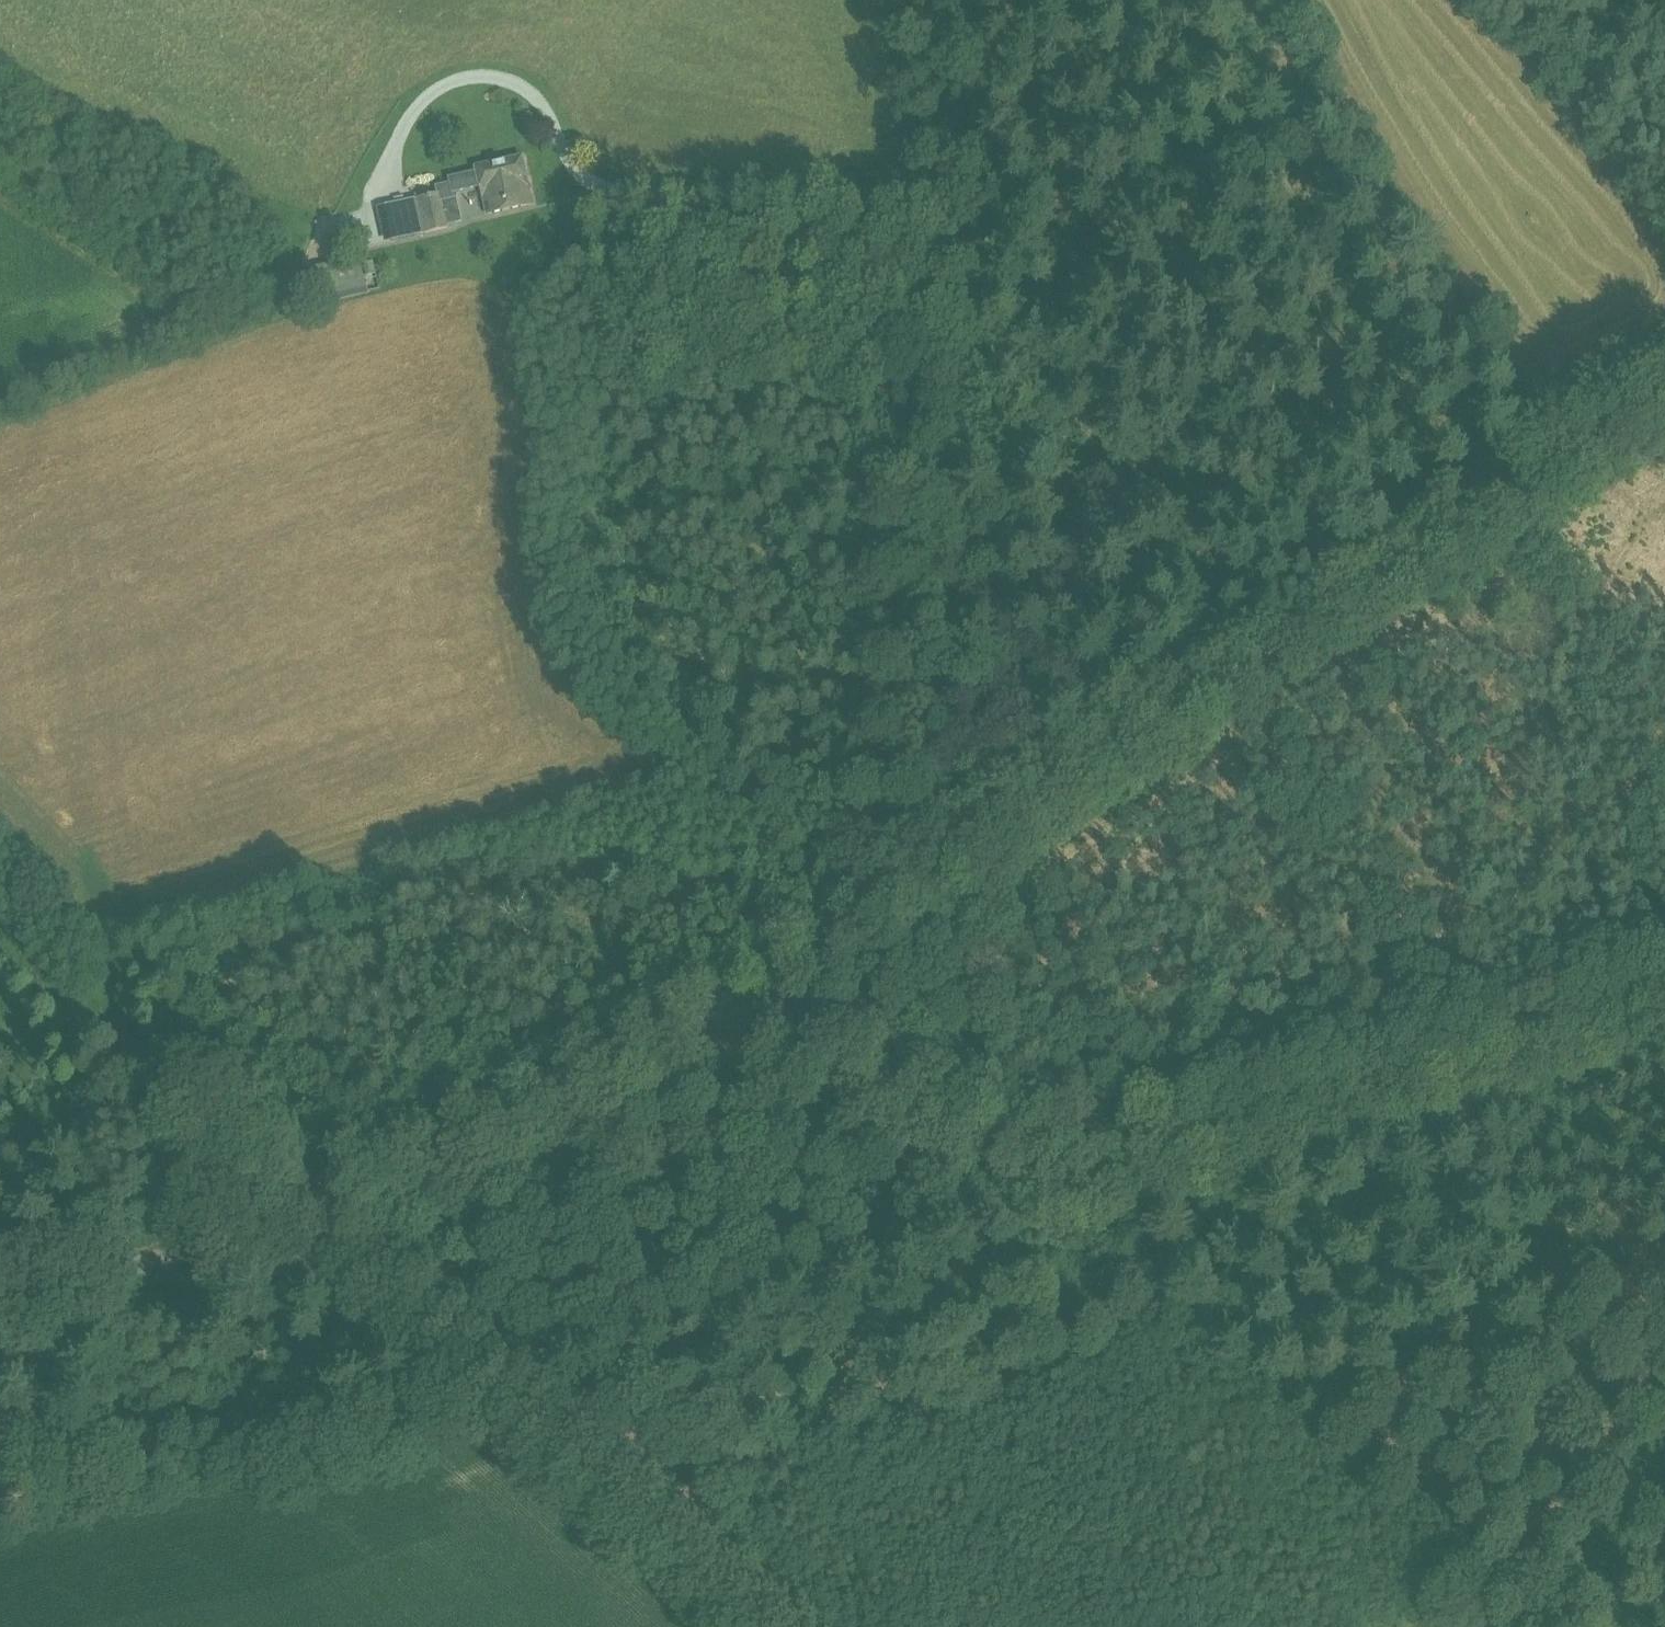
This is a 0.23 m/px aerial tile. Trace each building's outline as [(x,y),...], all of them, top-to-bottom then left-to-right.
[(532,203),(529,185),(523,156),(476,166),(477,170),(451,175),(452,181),(438,184),(441,192),(443,201),(458,197),(458,193),(481,188),(488,213),(532,203)] [(375,275),(373,262),(364,264),(367,277),(375,275)] [(366,291),(361,263),(331,269),(336,297),(366,291)]
